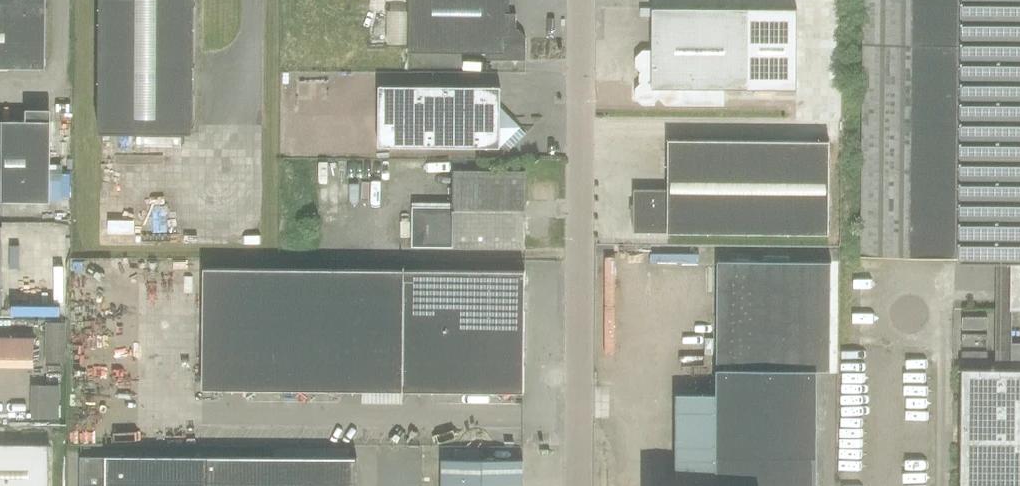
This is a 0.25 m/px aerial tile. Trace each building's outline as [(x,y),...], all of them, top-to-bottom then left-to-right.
[(100,132),(195,133),(196,0),(101,0),(100,132)] [(527,38),(524,38),(517,31),(517,14),(506,14),(506,0),(410,0),(410,52),(488,52),(488,60),(527,60),(527,38)] [(861,257),(959,258),(959,260),(959,259),(959,263),(998,264),(997,369),(962,368),(961,485),(1019,485),(1019,344),(1011,344),(1011,310),(1019,310),(1019,0),(864,0),(861,257)] [(0,7),(0,68),(45,69),(46,8),(0,7)] [(749,89),(750,9),(653,8),(653,50),(643,50),(637,57),(637,67),(643,73),(643,81),(636,88),(636,98),(643,105),(653,105),(660,98),(666,105),(676,105),(683,98),(683,89),(749,89)] [(380,86),(380,147),(501,148),(501,147),(506,142),(512,148),(527,134),(501,108),(501,87),(380,86)] [(51,122),(0,121),(0,202),(50,202),(51,122)] [(669,140),(669,187),(830,188),(830,141),(669,140)] [(454,170),(453,202),(414,202),(413,247),(453,247),(526,247),(526,171),(454,170)] [(830,234),(830,188),(669,187),(669,190),(635,190),(634,233),(830,234)] [(818,369),(830,369),(831,262),(719,261),(718,392),(676,392),(676,485),(817,485),(818,369)] [(526,392),(526,271),(204,271),(204,393),(526,392)] [(48,321),(48,361),(67,361),(67,321),(48,321)] [(35,336),(0,336),(0,367),(35,367),(35,336)] [(61,417),(61,383),(33,384),(33,417),(61,417)] [(50,444),(0,444),(0,485),(50,485),(50,444)] [(79,458),(80,485),(354,485),(354,453),(104,456),(104,458),(79,458)] [(443,485),(524,485),(525,459),(443,459),(443,485)]
